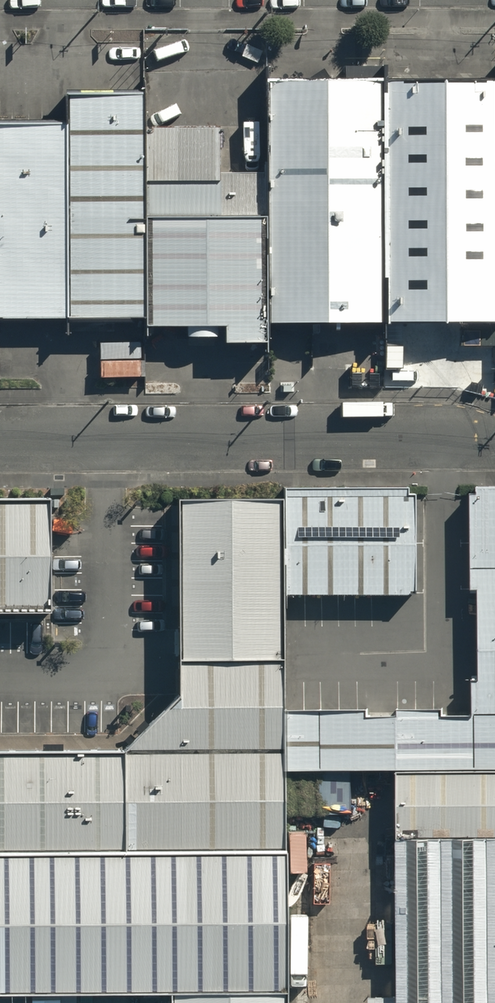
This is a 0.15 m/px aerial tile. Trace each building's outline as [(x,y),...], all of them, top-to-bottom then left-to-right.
[(386,82),(387,325),(494,325),(494,81),(386,82)] [(379,82),(271,83),(272,325),(380,325),(379,82)] [(143,96),(65,96),(66,315),(143,314),(143,96)] [(0,125),(0,315),(64,315),(64,125),(0,125)] [(226,343),(265,343),(264,183),(217,183),(216,131),(147,132),(147,325),(147,326),(226,326),(226,343)] [(468,490),(469,574),(494,574),(494,490),(468,490)] [(283,494),(179,495),(179,662),(284,662),(284,600),(283,494)] [(414,494),(283,494),(284,600),(414,600),(414,494)] [(0,496),(0,613),(50,613),(50,496),(0,496)] [(469,574),(469,654),(494,654),(494,574),(469,574)] [(469,654),(470,721),(494,720),(494,654),(469,654)] [(284,662),(179,662),(180,696),(121,751),(286,750),(286,722),(284,662)] [(470,721),(471,776),(494,776),(494,720),(470,721)] [(323,777),(398,776),(397,721),(323,722),(323,777)] [(398,776),(471,776),(470,721),(397,721),(398,776)] [(286,777),(323,777),(323,722),(286,722),(286,750),(286,777)] [(287,850),(286,777),(286,750),(121,751),(0,752),(0,852),(287,850)] [(471,776),(398,776),(398,843),(494,843),(494,776),(471,776)] [(398,843),(400,1002),(494,1002),(494,843),(398,843)] [(171,992),(288,991),(287,850),(0,852),(0,993),(171,992)]
